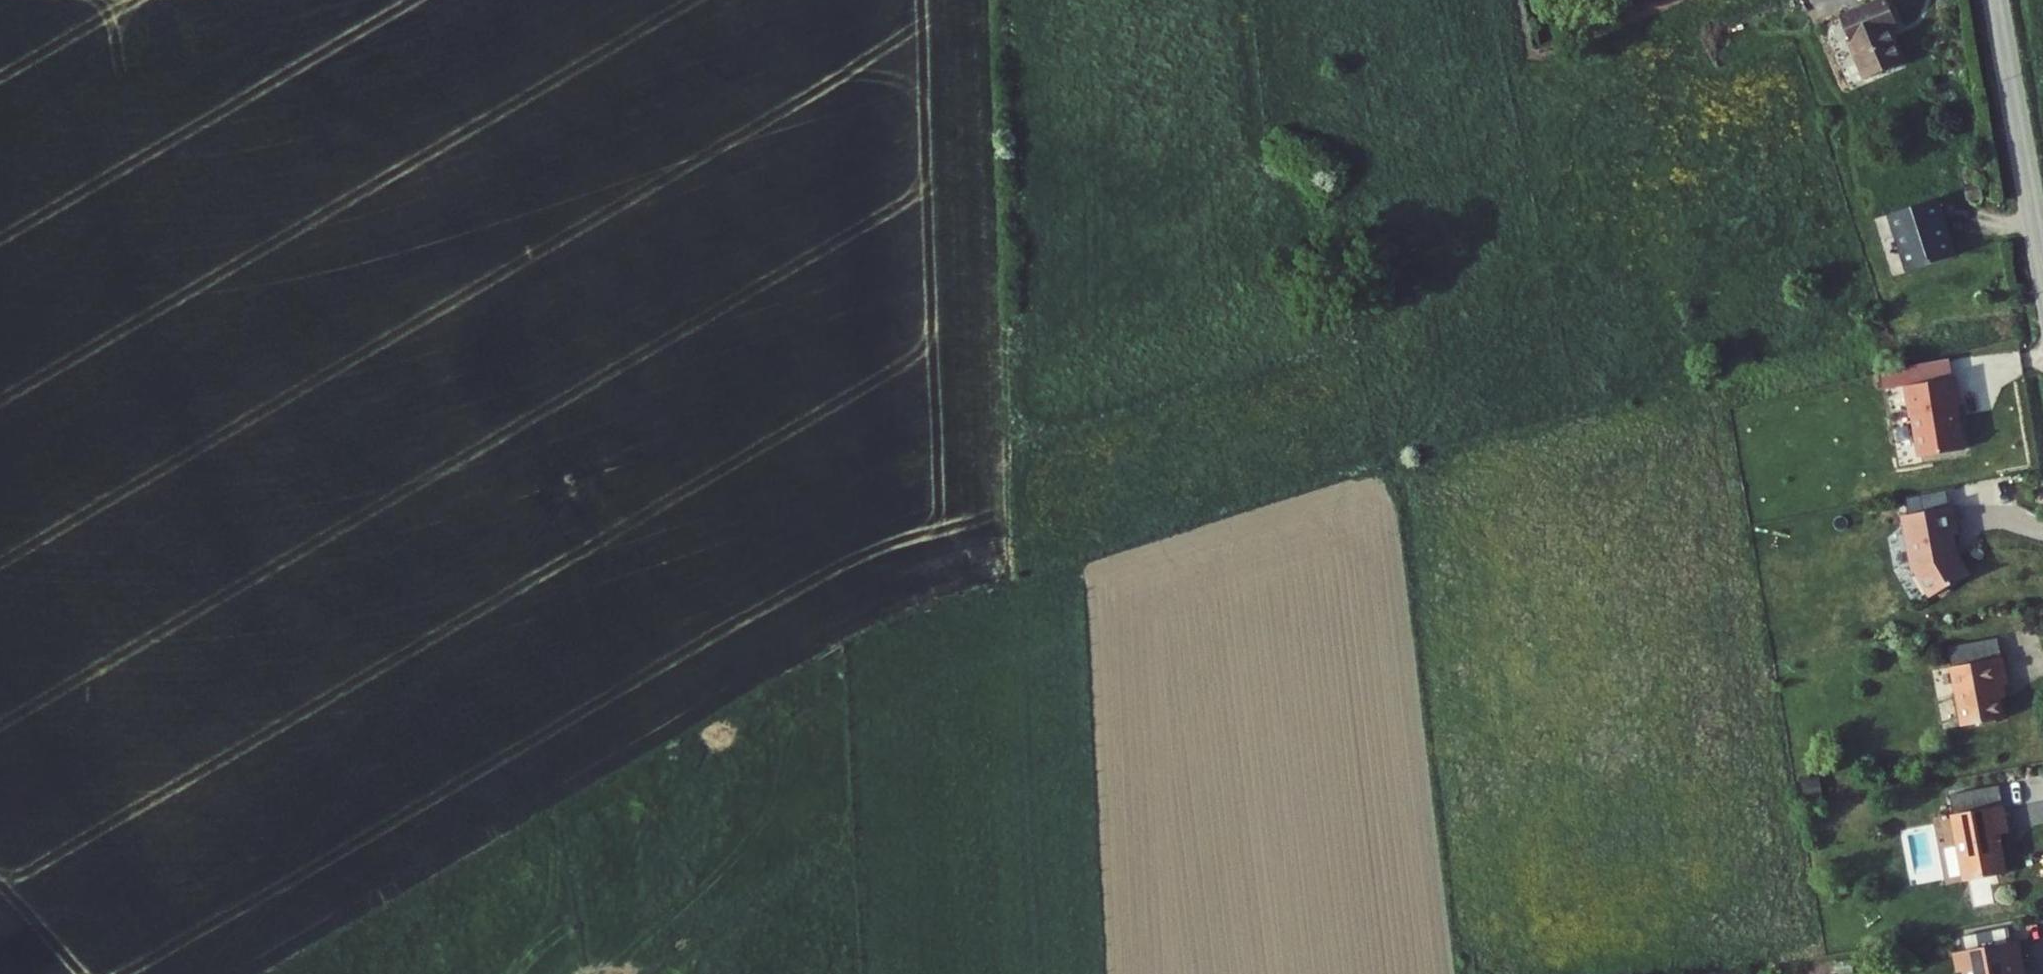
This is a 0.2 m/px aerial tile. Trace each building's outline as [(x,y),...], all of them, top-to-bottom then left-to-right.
[(1848,30),(1861,64),(1898,54),(1894,42),(1903,38),(1893,13),(1848,30)] [(1861,64),(1872,94),(1908,79),(1898,54),(1861,64)] [(1948,205),(1908,218),(1926,274),(1966,261),(1948,205)] [(1971,396),(1923,405),(1936,477),(1984,468),(1971,396)] [(1951,507),(1923,512),(1928,532),(1906,537),(1916,588),(1937,616),(1972,593),(1961,577),(1957,556),(1965,554),(1959,524),(1954,525),(1951,507)] [(2018,675),(1968,683),(1978,743),(2019,736),(2014,703),(2023,702),(2018,675)] [(2017,823),(1967,832),(1978,898),(2020,891),(2013,852),(2022,850),(2017,823)] [(2034,957),(1975,968),(1977,973),(2038,973),(2034,957)]
